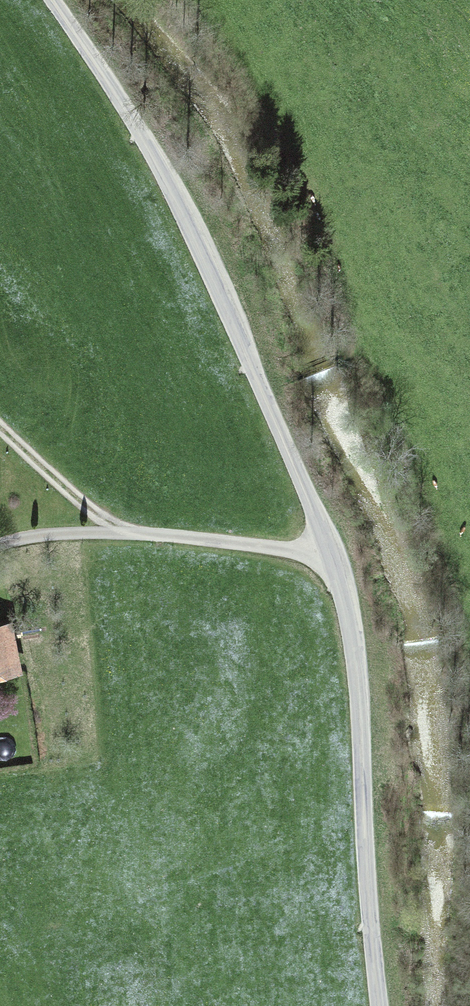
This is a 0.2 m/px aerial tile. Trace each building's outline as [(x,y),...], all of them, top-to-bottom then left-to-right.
[(0,631),(0,665),(11,663),(3,630),(0,631)]
